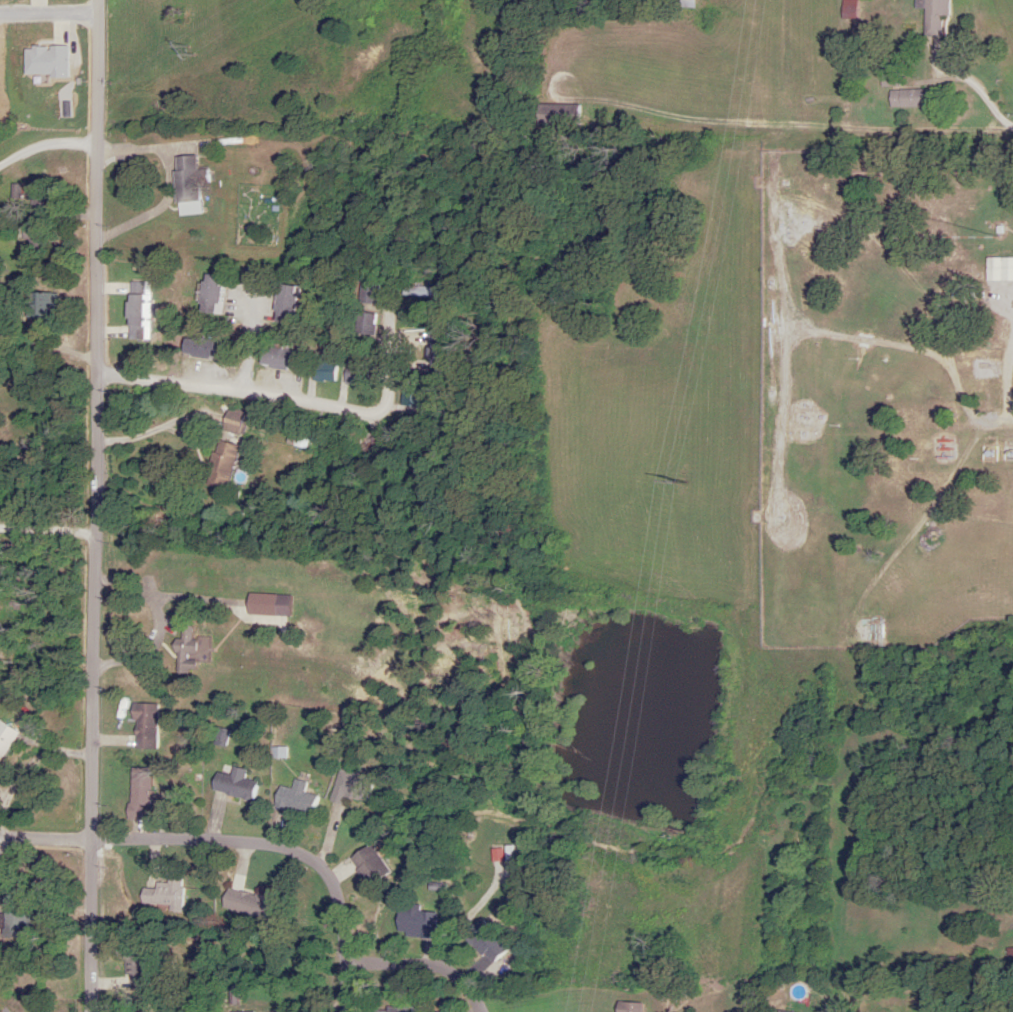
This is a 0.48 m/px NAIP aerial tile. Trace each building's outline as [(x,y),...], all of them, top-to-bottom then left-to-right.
[(941,16),(947,16),(947,0),(914,0),(914,9),(922,9),(922,36),(940,37),(941,16)] [(887,108),(931,108),(931,90),(887,90),(887,108)] [(591,126),(592,105),(544,104),(544,125),(591,126)] [(207,156),(184,158),(189,204),(213,202),(207,156)] [(55,252),(56,193),(33,193),(33,241),(36,241),(36,252),(55,252)] [(231,313),(231,276),(207,275),(207,313),(231,313)] [(382,304),(383,283),(361,282),(360,303),(382,304)] [(153,283),(133,284),(135,340),(154,340),(153,283)] [(305,324),(306,286),(286,285),(285,312),(280,312),(279,322),(305,324)] [(455,299),(455,288),(403,286),(403,297),(455,299)] [(63,319),(63,294),(30,294),(30,319),(63,319)] [(357,335),(379,335),(379,312),(357,312),(357,335)] [(231,359),(231,340),(196,340),(196,359),(231,359)] [(264,369),(310,369),(310,350),(264,350),(264,369)] [(341,382),(341,362),(318,362),(318,382),(341,382)] [(347,384),(372,385),(373,366),(347,365),(347,384)] [(406,407),(426,407),(426,385),(406,385),(406,407)] [(224,429),(241,436),(246,424),(257,428),(261,419),(233,407),(224,429)] [(228,492),(240,445),(217,439),(205,486),(228,492)] [(299,616),(299,595),(253,595),(253,616),(299,616)] [(198,656),(198,626),(184,626),(184,639),(179,639),(179,673),(189,673),(189,655),(198,656)] [(3,770),(24,730),(3,719),(0,726),(0,769),(3,770)] [(250,770),(235,766),(233,775),(218,771),(214,791),(261,801),(265,783),(248,779),(250,770)] [(134,820),(154,820),(154,768),(134,768),(134,820)] [(328,795),(284,787),(280,808),(324,816),(328,795)] [(398,876),(381,845),(357,857),(374,889),(398,876)] [(185,908),(185,881),(155,880),(155,887),(142,886),(142,907),(185,908)] [(226,909),(272,920),(277,898),(231,887),(226,909)] [(402,909),(400,935),(437,939),(440,913),(402,909)] [(36,912),(16,912),(16,935),(36,935),(36,912)] [(470,930),(494,966),(512,954),(488,918),(470,930)] [(130,988),(147,988),(147,955),(130,955),(130,988)] [(640,1001),(615,1001),(615,1011),(640,1011),(640,1001)]
